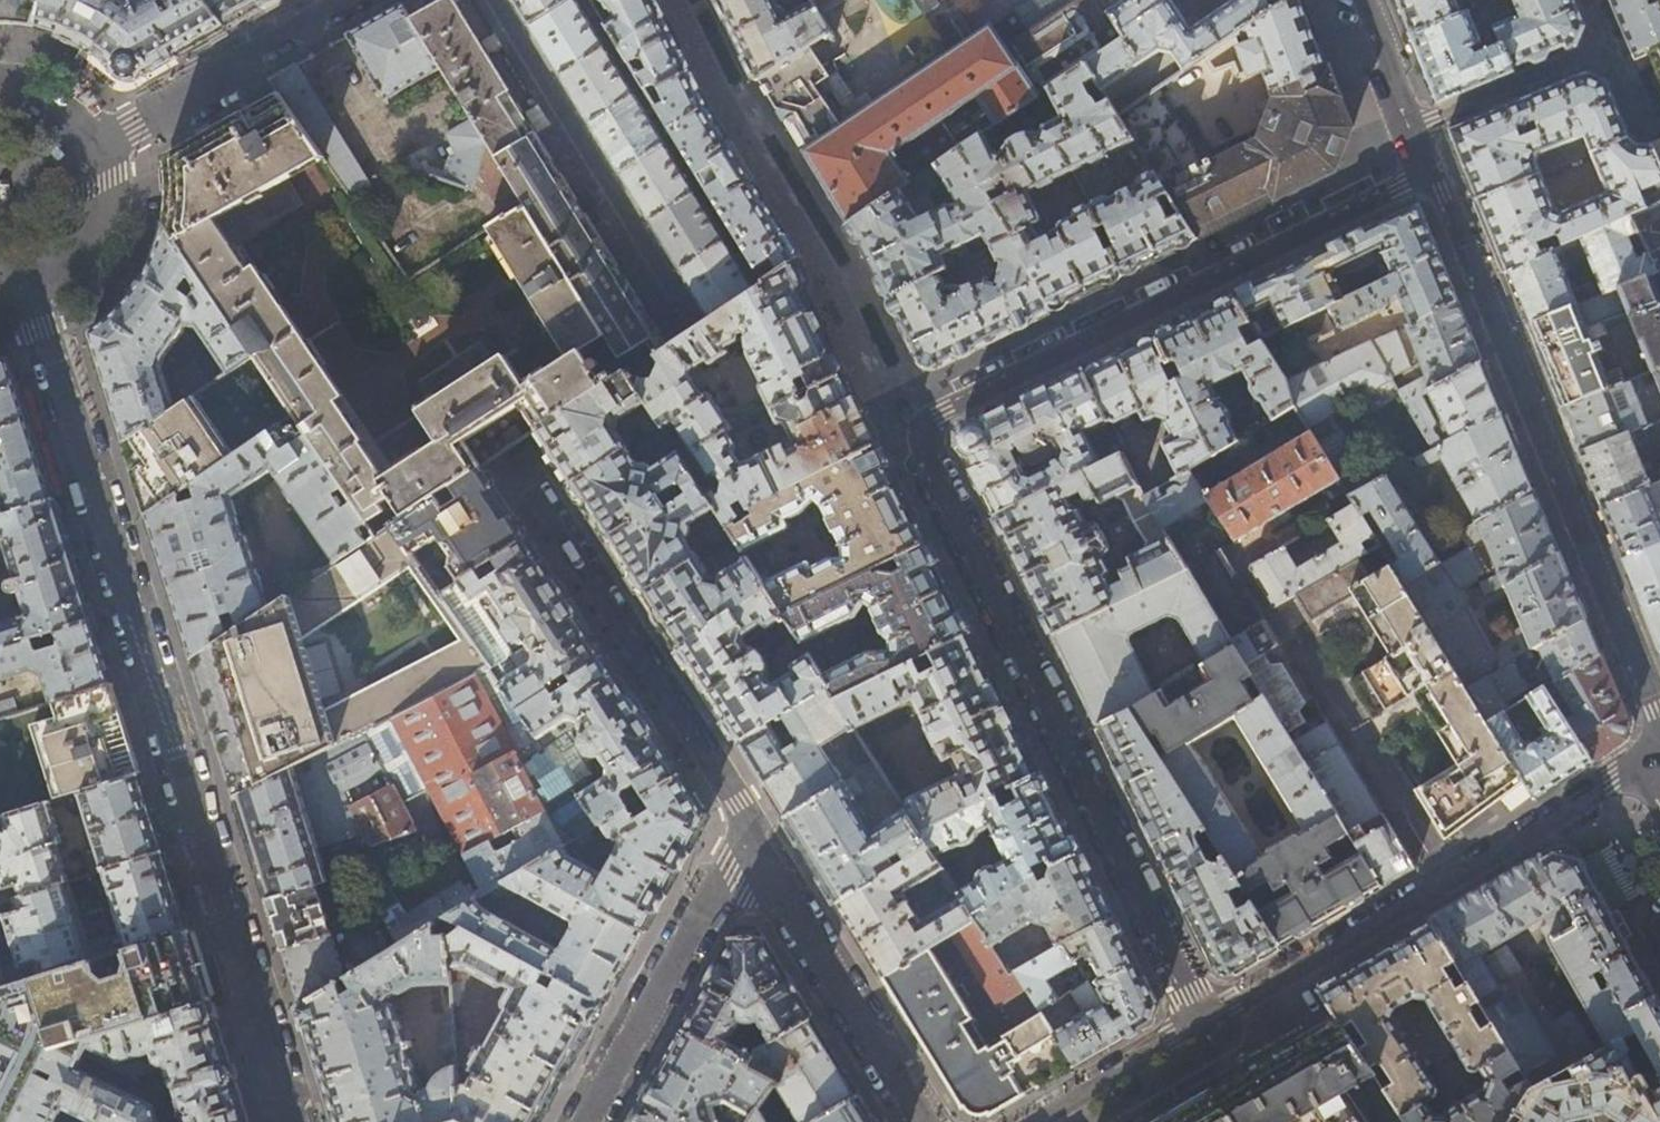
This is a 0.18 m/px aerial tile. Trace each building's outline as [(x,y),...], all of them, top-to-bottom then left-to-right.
[(9,25),(10,25),(15,25),(23,26),(37,28),(45,0),(0,0),(0,25),(9,25)] [(37,28),(41,29),(55,33),(69,39),(77,43),(82,46),(98,57),(124,77),(126,78),(129,79),(132,79),(135,79),(137,78),(176,56),(225,28),(207,0),(129,0),(128,1),(127,0),(45,0),(37,28)] [(225,28),(252,13),(275,0),(207,0),(225,28)] [(410,19),(440,68),(472,121),(494,158),(535,133),(453,0),(444,0),(410,19)] [(528,27),(571,1),(570,0),(512,0),(528,27)] [(528,27),(542,49),(559,76),(605,47),(576,0),(573,0),(571,1),(528,27)] [(601,1),(603,1),(607,8),(610,7),(615,17),(604,23),(632,69),(641,63),(638,59),(642,56),(650,71),(638,78),(646,90),(653,86),(658,87),(690,72),(655,0),(599,0),(601,1)] [(747,62),(756,81),(821,38),(830,32),(819,14),(811,0),(789,13),(786,8),(779,5),(776,0),(717,0),(747,62)] [(811,0),(819,14),(845,0),(811,0)] [(923,17),(940,5),(937,0),(912,0),(923,17)] [(1191,29),(1172,0),(1121,34),(1124,39),(1086,65),(1095,80),(1102,91),(1159,52),(1169,53),(1183,72),(1242,32),(1274,10),(1269,0),(1236,0),(1191,29)] [(1101,3),(1121,34),(1172,0),(1099,0),(1101,3)] [(1298,0),(1289,0),(1274,10),(1242,32),(1248,46),(1241,49),(1251,74),(1264,69),(1276,98),(1258,141),(1213,163),(1211,159),(1207,161),(1208,165),(1201,169),(1199,165),(1194,168),(1195,172),(1188,175),(1164,139),(1162,126),(1128,132),(1134,141),(1156,176),(1196,239),(1237,219),(1299,189),(1336,171),(1352,130),(1340,99),(1340,98),(1330,80),(1315,45),(1298,0)] [(1395,3),(1409,36),(1462,14),(1457,0),(1394,0),(1395,3)] [(1573,0),(1515,0),(1523,19),(1518,20),(1516,18),(1494,27),(1501,44),(1514,73),(1575,47),(1584,27),(1575,5),(1573,0)] [(1633,58),(1648,52),(1659,80),(1659,0),(1609,0),(1633,58)] [(1124,39),(1121,34),(1101,3),(1013,62),(989,28),(970,41),(954,16),(935,28),(951,53),(804,153),(825,187),(849,224),(909,183),(890,155),(940,121),(977,97),(996,125),(1047,91),(1086,65),(1124,39)] [(440,68),(410,19),(401,5),(347,35),(385,99),(387,98),(440,68)] [(1494,27),(1485,5),(1478,8),(1487,30),(1494,27)] [(1462,14),(1409,36),(1422,69),(1437,105),(1440,104),(1439,103),(1514,73),(1501,44),(1484,51),(1469,12),(1462,14)] [(316,74),(350,58),(340,37),(306,54),(316,74)] [(838,64),(821,38),(756,81),(775,112),(837,72),(838,64)] [(635,96),(605,47),(559,76),(574,101),(589,124),(635,96)] [(124,77),(98,57),(89,67),(115,88),(124,77)] [(279,93),(324,158),(359,209),(383,194),(375,178),(369,182),(296,64),(269,79),(279,93)] [(1085,85),(1095,80),(1086,65),(1047,91),(1060,119),(1063,118),(1071,133),(1065,137),(1068,144),(1061,148),(1073,172),(1134,141),(1128,132),(1109,101),(1098,107),(1098,106),(1096,103),(1094,100),(1092,98),(1090,96),(1085,85)] [(690,72),(658,87),(667,104),(658,110),(705,187),(755,267),(772,258),(779,271),(798,258),(742,165),(708,109),(690,72)] [(1607,81),(1586,73),(1450,129),(1449,128),(1447,129),(1461,164),(1476,201),(1541,174),(1534,158),(1585,136),(1592,153),(1630,138),(1607,81)] [(289,179),(324,158),(279,93),(166,157),(168,169),(169,185),(169,192),(169,197),(168,211),(165,225),(178,245),(289,179)] [(635,96),(589,124),(605,150),(649,221),(694,194),(635,96)] [(984,133),(959,150),(1013,237),(1050,311),(1087,293),(1122,275),(1110,250),(1106,252),(1096,230),(1101,227),(1089,204),(1086,206),(1085,206),(1084,206),(1082,206),(1081,207),(1075,210),(1074,211),(1072,213),(1071,214),(1071,216),(1071,217),(1060,222),(1059,223),(1057,225),(1057,226),(1057,227),(1057,228),(1051,231),(1051,232),(1050,233),(1049,233),(1049,235),(1049,236),(1049,237),(1049,238),(1041,242),(1034,227),(1038,225),(1039,224),(1040,223),(1041,221),(1041,220),(1041,219),(1041,217),(1030,193),(1073,172),(1061,148),(1068,144),(1065,137),(1071,133),(1063,118),(1060,119),(1042,128),(1039,135),(1034,135),(1030,135),(1029,135),(1024,136),(1020,138),(1016,139),(1010,143),(1009,144),(1006,148),(1003,151),(1001,155),(993,153),(984,133)] [(523,205),(494,158),(472,121),(448,135),(459,154),(451,175),(445,179),(427,172),(416,154),(397,165),(472,193),(477,181),(484,183),(505,217),(523,205)] [(909,183),(959,150),(940,121),(890,155),(909,183)] [(535,133),(494,158),(523,205),(604,338),(613,354),(615,354),(626,372),(643,361),(643,362),(653,355),(668,346),(535,133)] [(1630,138),(1592,153),(1609,193),(1563,211),(1556,208),(1541,174),(1476,201),(1491,236),(1506,275),(1562,248),(1581,239),(1630,215),(1648,207),(1641,190),(1659,182),(1659,164),(1652,144),(1649,145),(1647,145),(1643,145),(1635,143),(1632,140),(1630,138)] [(1652,144),(1659,164),(1659,140),(1652,144)] [(856,244),(858,244),(859,244),(860,244),(871,265),(887,298),(946,270),(940,257),(983,236),(990,248),(1013,237),(959,150),(909,183),(849,224),(844,227),(852,241),(853,242),(854,243),(855,243),(856,244)] [(1091,204),(1089,204),(1101,227),(1105,226),(1116,247),(1110,250),(1122,275),(1159,258),(1196,239),(1156,176),(1154,175),(1153,174),(1149,173),(1148,173),(1146,174),(1138,178),(1137,179),(1136,180),(1136,181),(1135,182),(1135,184),(1135,185),(1110,199),(1110,198),(1108,197),(1106,197),(1104,196),(1103,197),(1093,201),(1092,201),(1091,202),(1091,204)] [(304,204),(289,179),(178,245),(254,357),(294,417),(343,490),(353,504),(367,525),(375,538),(390,528),(403,520),(380,484),(385,480),(362,444),(364,443),(337,403),(345,398),(242,247),(304,204)] [(694,194),(649,221),(674,263),(710,319),(755,290),(694,194)] [(523,205),(505,217),(488,228),(568,361),(604,338),(523,205)] [(1286,270),(1233,296),(1261,339),(1316,313),(1438,254),(1427,227),(1418,205),(1362,233),(1286,270)] [(1629,236),(1639,232),(1630,215),(1581,239),(1599,281),(1604,294),(1619,288),(1646,277),(1658,272),(1650,255),(1638,260),(1629,236)] [(254,357),(178,245),(165,225),(163,234),(159,248),(153,261),(147,274),(141,284),(132,296),(131,297),(123,306),(113,316),(102,325),(90,333),(124,444),(174,410),(161,368),(165,358),(186,325),(188,327),(191,328),(193,328),(196,327),(197,327),(229,373),(254,357)] [(1050,311),(1013,237),(990,248),(946,270),(887,298),(904,330),(920,362),(935,367),(1006,332),(1050,311)] [(1571,268),(1562,248),(1506,275),(1516,300),(1527,326),(1604,294),(1599,281),(1573,292),(1565,273),(1571,268)] [(1649,253),(1650,255),(1658,272),(1659,276),(1659,248),(1649,253)] [(1461,311),(1438,254),(1316,313),(1326,333),(1333,329),(1329,318),(1334,316),(1340,328),(1389,305),(1387,299),(1398,294),(1411,323),(1407,325),(1430,376),(1399,392),(1406,403),(1421,395),(1428,392),(1482,362),(1461,311)] [(663,429),(663,430),(674,424),(680,434),(670,440),(680,455),(684,461),(694,454),(727,432),(731,429),(769,411),(844,373),(824,333),(803,289),(805,287),(806,286),(807,286),(808,285),(808,284),(808,283),(809,282),(809,280),(808,279),(808,278),(799,259),(798,258),(779,271),(764,281),(765,283),(755,290),(710,319),(668,346),(653,355),(658,363),(652,378),(648,371),(642,371),(639,393),(647,405),(663,429)] [(1646,277),(1619,288),(1630,312),(1658,369),(1659,368),(1659,305),(1646,277)] [(1630,312),(1619,288),(1604,294),(1527,326),(1543,365),(1561,408),(1625,382),(1621,371),(1610,375),(1608,380),(1598,355),(1615,347),(1605,322),(1630,312)] [(1196,314),(1155,335),(1214,455),(1239,440),(1230,423),(1231,420),(1231,417),(1230,414),(1228,410),(1226,406),(1224,404),(1222,403),(1220,401),(1212,386),(1243,371),(1249,383),(1249,386),(1250,389),(1251,391),(1253,395),(1255,398),(1257,400),(1260,402),(1263,403),(1273,420),(1295,406),(1287,381),(1261,339),(1233,296),(1196,314)] [(1371,341),(1287,381),(1295,406),(1310,431),(1313,436),(1331,426),(1326,416),(1373,389),(1382,403),(1399,394),(1390,380),(1392,378),(1391,377),(1413,365),(1396,330),(1371,342),(1371,341)] [(1118,353),(1083,370),(1108,421),(1115,424),(1139,412),(1142,418),(1143,419),(1144,420),(1145,421),(1147,421),(1148,421),(1149,421),(1156,417),(1158,411),(1168,415),(1166,422),(1171,434),(1166,436),(1165,437),(1164,438),(1163,440),(1162,441),(1162,442),(1162,443),(1163,444),(1179,476),(1189,470),(1214,455),(1155,335),(1118,353)] [(611,384),(613,354),(604,338),(568,361),(525,388),(505,357),(419,414),(440,444),(385,480),(380,484),(403,520),(483,467),(538,432),(611,384)] [(6,507),(0,509),(0,517),(55,501),(32,429),(10,357),(0,357),(0,488),(6,507)] [(294,417),(254,357),(229,373),(211,386),(191,399),(174,410),(124,444),(144,473),(135,478),(156,510),(180,493),(194,484),(271,432),(283,424),(294,417)] [(191,399),(211,386),(194,362),(174,375),(191,399)] [(1492,386),(1482,362),(1428,392),(1453,440),(1503,413),(1492,386)] [(1658,369),(1651,372),(1659,395),(1659,368),(1658,369)] [(1109,424),(1108,421),(1083,370),(1021,400),(965,428),(960,443),(977,479),(995,516),(1100,464),(1086,435),(1109,424)] [(627,373),(611,384),(538,432),(554,458),(570,483),(627,450),(628,449),(620,436),(608,433),(612,419),(622,422),(647,405),(639,393),(627,373)] [(844,373),(769,411),(777,426),(785,427),(794,444),(785,448),(784,446),(753,461),(753,462),(741,466),(734,453),(736,447),(727,432),(694,454),(714,485),(713,490),(705,494),(716,510),(726,526),(734,521),(740,518),(733,507),(742,502),(748,512),(750,511),(879,444),(862,409),(844,373)] [(1629,381),(1625,382),(1561,408),(1569,430),(1579,453),(1642,427),(1637,415),(1642,413),(1640,409),(1643,408),(1637,391),(1634,392),(1629,381)] [(1435,423),(1421,395),(1406,403),(1433,451),(1442,446),(1433,429),(1435,423)] [(1518,450),(1503,413),(1453,440),(1442,446),(1433,451),(1414,461),(1419,470),(1441,459),(1477,522),(1534,489),(1518,450)] [(343,490),(294,417),(283,424),(295,443),(288,448),(284,443),(280,445),(271,432),(194,484),(198,499),(184,504),(180,493),(156,510),(147,516),(175,607),(191,658),(229,633),(224,617),(234,613),(237,621),(233,623),(235,629),(269,607),(264,594),(267,593),(262,576),(259,577),(246,537),(243,538),(237,518),(241,516),(236,500),(232,502),(231,499),(273,471),(335,564),(366,544),(357,531),(367,525),(353,504),(343,510),(334,496),(343,490)] [(1642,427),(1579,453),(1589,477),(1601,506),(1652,485),(1638,452),(1659,443),(1659,420),(1642,427)] [(1340,480),(1313,436),(1310,431),(1245,470),(1240,463),(1232,468),(1236,476),(1208,493),(1206,491),(1203,493),(1208,501),(1210,499),(1237,542),(1251,534),(1340,480)] [(753,516),(737,526),(734,521),(726,526),(749,561),(767,589),(783,614),(927,543),(904,496),(879,444),(750,511),(753,516)] [(645,468),(643,469),(642,469),(640,470),(627,450),(570,483),(587,510),(624,567),(640,595),(697,559),(686,542),(687,541),(688,540),(689,539),(690,537),(691,535),(691,534),(691,532),(691,530),(690,529),(690,527),(716,510),(705,494),(684,461),(680,455),(654,472),(653,470),(651,470),(647,468),(645,468)] [(1188,569),(1163,528),(1144,497),(1122,453),(1100,464),(995,516),(1025,578),(1053,635),(1188,569)] [(505,503),(483,467),(403,520),(390,528),(411,558),(415,556),(414,554),(438,539),(451,560),(449,569),(458,583),(528,537),(505,503)] [(1203,493),(1189,470),(1179,476),(1144,497),(1163,528),(1184,515),(1208,501),(1203,493)] [(1355,505),(1362,516),(1372,510),(1402,560),(1393,566),(1403,582),(1439,563),(1386,476),(1350,496),(1355,505)] [(1652,485),(1601,506),(1611,532),(1621,557),(1659,541),(1659,516),(1658,510),(1659,509),(1659,482),(1652,485)] [(1554,539),(1534,489),(1477,522),(1460,532),(1464,541),(1480,531),(1497,575),(1484,581),(1491,593),(1502,587),(1523,628),(1517,631),(1492,651),(1455,586),(1482,572),(1468,547),(1439,563),(1403,582),(1465,684),(1508,661),(1524,652),(1529,650),(1537,645),(1586,618),(1573,586),(1554,539)] [(55,501),(0,517),(0,539),(2,538),(15,580),(13,580),(12,580),(9,581),(8,581),(7,582),(6,585),(6,586),(6,589),(6,590),(7,591),(9,593),(10,594),(11,594),(13,594),(15,594),(17,593),(19,591),(26,616),(0,624),(0,648),(32,638),(42,635),(52,632),(56,631),(92,620),(74,562),(55,501)] [(1381,546),(1362,516),(1355,505),(1329,521),(1343,543),(1298,569),(1289,555),(1295,551),(1291,544),(1250,569),(1263,590),(1274,608),(1296,595),(1381,546)] [(366,544),(335,564),(269,607),(235,629),(229,633),(191,658),(214,730),(228,775),(235,799),(489,667),(438,596),(411,558),(390,528),(375,538),(366,544)] [(604,657),(567,599),(528,537),(458,583),(438,596),(489,667),(519,709),(604,657)] [(1621,557),(1642,607),(1659,599),(1659,541),(1621,557)] [(829,684),(826,685),(835,700),(971,633),(949,586),(927,543),(783,614),(784,616),(808,651),(829,684)] [(1393,566),(1381,546),(1296,595),(1312,620),(1356,595),(1376,627),(1392,654),(1364,673),(1387,711),(1415,694),(1459,765),(1416,790),(1446,839),(1470,821),(1500,799),(1524,781),(1488,723),(1465,684),(1403,582),(1393,566)] [(1221,550),(1189,569),(1231,638),(1263,620),(1241,584),(1221,552),(1221,550)] [(699,558),(697,559),(640,595),(659,624),(675,649),(767,589),(749,561),(724,576),(721,588),(708,585),(709,575),(699,558)] [(1188,569),(1053,635),(1075,680),(1098,726),(1129,711),(1154,696),(1127,641),(1130,633),(1169,614),(1181,618),(1207,663),(1235,646),(1230,639),(1231,638),(1189,569),(1188,569)] [(784,616),(783,614),(767,589),(675,649),(707,700),(734,743),(826,685),(829,684),(808,651),(793,660),(792,661),(791,662),(791,663),(791,664),(790,665),(790,666),(791,667),(791,668),(792,669),(780,676),(780,677),(778,678),(776,678),(774,678),(773,678),(771,678),(769,677),(768,677),(768,672),(768,668),(767,664),(765,660),(761,653),(758,650),(755,647),(751,645),(748,643),(744,642),(743,640),(743,638),(743,636),(744,634),(744,633),(745,631),(747,630),(748,628),(750,628),(762,621),(763,622),(763,623),(764,624),(765,625),(766,625),(767,625),(768,625),(769,625),(770,624),(784,616)] [(1642,607),(1648,623),(1659,652),(1659,599),(1642,607)] [(1586,618),(1537,645),(1547,667),(1541,671),(1538,666),(1532,669),(1538,681),(1551,674),(1553,680),(1601,654),(1593,635),(1586,618)] [(92,620),(56,631),(59,642),(57,645),(38,652),(35,649),(32,638),(0,648),(0,680),(34,670),(44,675),(52,702),(53,702),(112,684),(101,650),(92,620)] [(1279,646),(1263,620),(1231,638),(1230,639),(1235,646),(1266,697),(1287,732),(1306,721),(1300,711),(1310,698),(1298,677),(1289,663),(1273,664),(1266,654),(1279,646)] [(54,638),(52,632),(42,635),(44,641),(54,638)] [(971,633),(835,700),(855,731),(912,702),(943,762),(954,757),(961,773),(908,799),(909,800),(908,801),(907,803),(906,804),(905,806),(905,808),(905,810),(920,833),(1040,773),(1008,707),(971,633)] [(1266,697),(1235,646),(1207,663),(1203,666),(1212,681),(1172,706),(1163,691),(1154,696),(1129,711),(1162,762),(1191,744),(1237,715),(1266,697)] [(1532,656),(1529,650),(1524,652),(1527,659),(1532,656)] [(1629,723),(1601,654),(1553,680),(1575,714),(1565,721),(1592,762),(1609,750),(1624,739),(1629,723)] [(604,657),(519,709),(600,824),(680,776),(604,657)] [(1523,689),(1508,661),(1465,684),(1488,723),(1506,711),(1500,702),(1523,689)] [(600,824),(519,709),(489,667),(235,799),(245,831),(257,870),(267,900),(328,881),(318,847),(357,837),(359,839),(365,836),(370,846),(416,831),(402,801),(430,788),(482,888),(474,892),(469,884),(465,886),(461,880),(407,914),(377,864),(355,871),(355,872),(374,903),(384,919),(392,932),(400,945),(433,925),(445,918),(476,900),(488,892),(504,883),(528,868),(562,847),(573,841),(587,832),(600,824)] [(1202,675),(1198,669),(1189,674),(1193,680),(1202,675)] [(126,728),(112,684),(53,702),(57,717),(31,726),(54,801),(67,797),(140,774),(126,728)] [(920,833),(905,810),(855,731),(835,700),(826,685),(734,743),(764,791),(807,859),(836,905),(928,846),(920,833)] [(1516,705),(1506,711),(1488,723),(1524,781),(1535,799),(1562,781),(1592,762),(1565,721),(1543,688),(1519,703),(1523,709),(1530,705),(1542,724),(1536,728),(1541,736),(1530,743),(1527,739),(1523,741),(1509,720),(1521,712),(1516,705)] [(0,701),(0,718),(18,713),(13,697),(0,701)] [(1287,732),(1266,697),(1237,715),(1306,831),(1337,813),(1308,767),(1299,773),(1288,754),(1297,748),(1291,737),(1287,732)] [(1162,762),(1129,711),(1098,726),(1165,862),(1217,969),(1233,974),(1256,961),(1280,946),(1233,874),(1224,858),(1215,862),(1199,831),(1204,828),(1193,810),(1162,762)] [(1296,734),(1291,737),(1297,748),(1307,765),(1339,745),(1326,724),(1299,739),(1296,734)] [(1191,744),(1162,762),(1193,810),(1203,804),(1215,823),(1205,830),(1224,858),(1233,874),(1263,856),(1191,744)] [(1339,745),(1307,765),(1308,767),(1337,813),(1349,833),(1381,814),(1362,783),(1339,745)] [(1040,773),(920,833),(928,846),(935,857),(956,846),(959,846),(962,846),(965,845),(967,844),(970,842),(971,841),(973,840),(975,837),(976,835),(976,832),(989,826),(1005,858),(995,865),(992,865),(989,865),(986,866),(984,867),(980,869),(979,870),(977,872),(976,874),(975,876),(974,879),(973,882),(957,892),(972,916),(1036,875),(1049,868),(1079,853),(1061,815),(1040,773)] [(152,812),(140,774),(67,797),(70,807),(82,804),(97,851),(84,855),(91,874),(164,852),(152,812)] [(680,776),(600,824),(608,838),(618,839),(621,841),(603,875),(567,857),(562,847),(528,868),(643,931),(673,878),(706,817),(680,776)] [(63,883),(69,881),(57,843),(62,841),(49,803),(4,817),(7,829),(0,832),(0,880),(2,888),(16,884),(20,896),(63,883)] [(1337,813),(1306,831),(1263,856),(1233,874),(1280,946),(1327,919),(1382,887),(1349,833),(1337,813)] [(1381,814),(1349,833),(1382,887),(1396,878),(1414,867),(1381,814)] [(590,839),(587,832),(573,841),(577,847),(590,839)] [(974,919),(972,916),(957,892),(935,857),(928,846),(836,905),(862,947),(882,978),(929,948),(950,935),(974,919)] [(1625,904),(1596,850),(1581,858),(1610,912),(1625,904)] [(175,885),(164,852),(91,874),(89,875),(92,883),(106,879),(115,908),(113,909),(120,930),(82,942),(87,959),(188,929),(188,927),(178,896),(175,885)] [(1549,855),(1542,859),(1581,929),(1591,924),(1597,936),(1588,941),(1627,1011),(1655,995),(1622,937),(1610,912),(1581,858),(1554,852),(1549,855)] [(1079,853),(1049,868),(1046,878),(1039,882),(1036,875),(972,916),(974,919),(1010,974),(1013,972),(1030,962),(1012,934),(1030,923),(1031,924),(1038,921),(1047,939),(1052,938),(1056,947),(1063,943),(1112,919),(1094,884),(1079,853)] [(1542,859),(1540,854),(1484,887),(1428,918),(1431,923),(1455,962),(1467,982),(1480,1003),(1493,1025),(1521,1071),(1527,1081),(1532,1088),(1595,1053),(1569,1011),(1552,1021),(1510,943),(1483,959),(1480,953),(1542,916),(1545,921),(1539,925),(1606,1047),(1623,1037),(1637,1030),(1627,1011),(1588,941),(1581,929),(1542,859)] [(643,931),(528,868),(504,883),(571,921),(571,932),(565,943),(557,949),(482,908),(476,900),(445,918),(462,928),(603,1004),(624,966),(643,931)] [(336,878),(328,881),(267,900),(275,925),(282,950),(370,923),(384,919),(374,903),(346,910),(336,878)] [(0,902),(0,970),(4,984),(87,959),(82,942),(63,883),(20,896),(0,902)] [(508,890),(504,883),(488,892),(493,900),(508,890)] [(184,894),(178,896),(188,927),(194,925),(184,894)] [(1010,974),(974,919),(950,935),(996,1009),(1000,1006),(1015,1028),(1002,1036),(1005,1040),(1001,1042),(999,1038),(986,1045),(970,1020),(972,1018),(961,1000),(967,996),(961,985),(954,989),(929,948),(882,978),(927,1050),(963,1107),(990,1114),(1001,1108),(1042,1084),(1075,1065),(1013,972),(1010,974)] [(1112,919),(1063,943),(1076,963),(1078,968),(1085,964),(1081,956),(1086,953),(1089,959),(1091,957),(1102,978),(1101,979),(1100,979),(1100,980),(1100,982),(1100,983),(1100,984),(1101,985),(1099,988),(1099,989),(1100,992),(1101,994),(1103,996),(1105,998),(1106,999),(1108,1000),(1110,1000),(1109,1003),(1103,1007),(1123,1037),(1137,1029),(1150,1022),(1155,1006),(1112,919)] [(373,929),(370,923),(282,950),(300,1006),(340,982),(347,978),(400,945),(392,932),(385,935),(383,931),(373,929)] [(1360,1052),(1373,1071),(1385,1065),(1398,1085),(1387,1092),(1407,1121),(1510,1121),(1516,1113),(1532,1088),(1527,1081),(1509,1092),(1503,1081),(1521,1071),(1493,1025),(1483,1030),(1470,1009),(1480,1003),(1467,982),(1458,987),(1446,967),(1455,962),(1431,923),(1429,924),(1372,957),(1318,989),(1334,1012),(1345,1029),(1357,1022),(1371,1044),(1360,1052)] [(433,925),(400,945),(347,978),(354,989),(344,995),(340,982),(300,1006),(325,1086),(336,1121),(453,1121),(458,1120),(456,1084),(455,1064),(453,1064),(450,1065),(448,1066),(444,1069),(441,1071),(439,1073),(436,1078),(434,1081),(432,1086),(422,1089),(420,1093),(414,1089),(415,1087),(417,1085),(417,1083),(418,1081),(417,1076),(417,1074),(416,1072),(415,1070),(413,1068),(414,1066),(400,1020),(398,1020),(398,1018),(397,1015),(397,1013),(395,1010),(393,1007),(392,1006),(390,1005),(387,1004),(391,998),(397,993),(399,994),(401,994),(402,994),(403,994),(404,993),(414,986),(449,984),(448,971),(446,939),(446,937),(434,937),(433,925)] [(446,939),(448,971),(465,969),(498,988),(504,985),(511,989),(503,1005),(503,1008),(503,1009),(504,1010),(506,1011),(486,1048),(483,1048),(482,1048),(479,1049),(478,1050),(478,1051),(470,1065),(469,1067),(469,1069),(470,1071),(471,1073),(472,1074),(475,1075),(470,1084),(456,1084),(458,1120),(461,1121),(537,1121),(561,1080),(603,1004),(462,928),(446,939)] [(52,1048),(63,1045),(211,1001),(200,966),(188,929),(87,959),(4,984),(0,982),(0,1121),(16,1121),(52,1048)] [(712,979),(684,1029),(729,1055),(742,1062),(750,1066),(757,1054),(732,1041),(737,1031),(751,1038),(759,1049),(810,1018),(756,930),(739,930),(712,979)] [(1063,943),(1056,947),(1030,962),(1013,972),(1075,1065),(1097,1052),(1123,1037),(1103,1007),(1079,969),(1072,973),(1080,986),(1071,992),(1072,994),(1065,998),(1062,995),(1057,998),(1046,981),(1076,963),(1063,943)] [(1655,995),(1627,1011),(1637,1030),(1659,1071),(1659,1005),(1655,995)] [(225,1047),(211,1001),(63,1045),(86,1057),(91,1047),(123,1062),(152,1053),(155,1062),(162,1066),(167,1065),(173,1086),(195,1079),(193,1073),(230,1062),(225,1047)] [(1350,1090),(1376,1075),(1373,1071),(1360,1052),(1345,1029),(1334,1012),(1284,1041),(1201,1089),(1144,1121),(1295,1121),(1315,1110),(1323,1121),(1371,1121),(1350,1090)] [(810,1018),(759,1049),(757,1054),(750,1066),(780,1083),(777,1085),(799,1121),(815,1121),(858,1096),(832,1054),(810,1018)] [(684,1029),(636,1116),(633,1121),(719,1121),(720,1121),(717,1119),(715,1107),(727,1103),(752,1117),(757,1110),(773,1087),(777,1085),(780,1083),(750,1066),(742,1062),(737,1071),(725,1064),(729,1055),(684,1029)] [(440,1041),(443,1052),(453,1048),(453,1036),(440,1041)] [(1623,1037),(1606,1047),(1595,1053),(1532,1088),(1516,1113),(1527,1120),(1525,1121),(1568,1121),(1569,1121),(1607,1113),(1621,1121),(1659,1121),(1659,1083),(1651,1088),(1643,1074),(1642,1073),(1641,1073),(1640,1073),(1640,1072),(1639,1073),(1638,1073),(1637,1073),(1626,1054),(1627,1053),(1628,1052),(1629,1050),(1629,1049),(1629,1048),(1628,1047),(1623,1037)] [(86,1057),(63,1045),(52,1048),(16,1121),(100,1121),(118,1086),(81,1067),(86,1057)] [(230,1062),(193,1073),(195,1079),(173,1086),(184,1121),(248,1121),(241,1097),(230,1062)] [(148,1087),(156,1091),(168,1088),(163,1072),(145,1078),(148,1087)] [(118,1086),(100,1121),(161,1121),(156,1104),(118,1086)] [(858,1096),(815,1121),(874,1121),(858,1096)] [(752,1117),(749,1121),(764,1121),(757,1110),(752,1117)]
